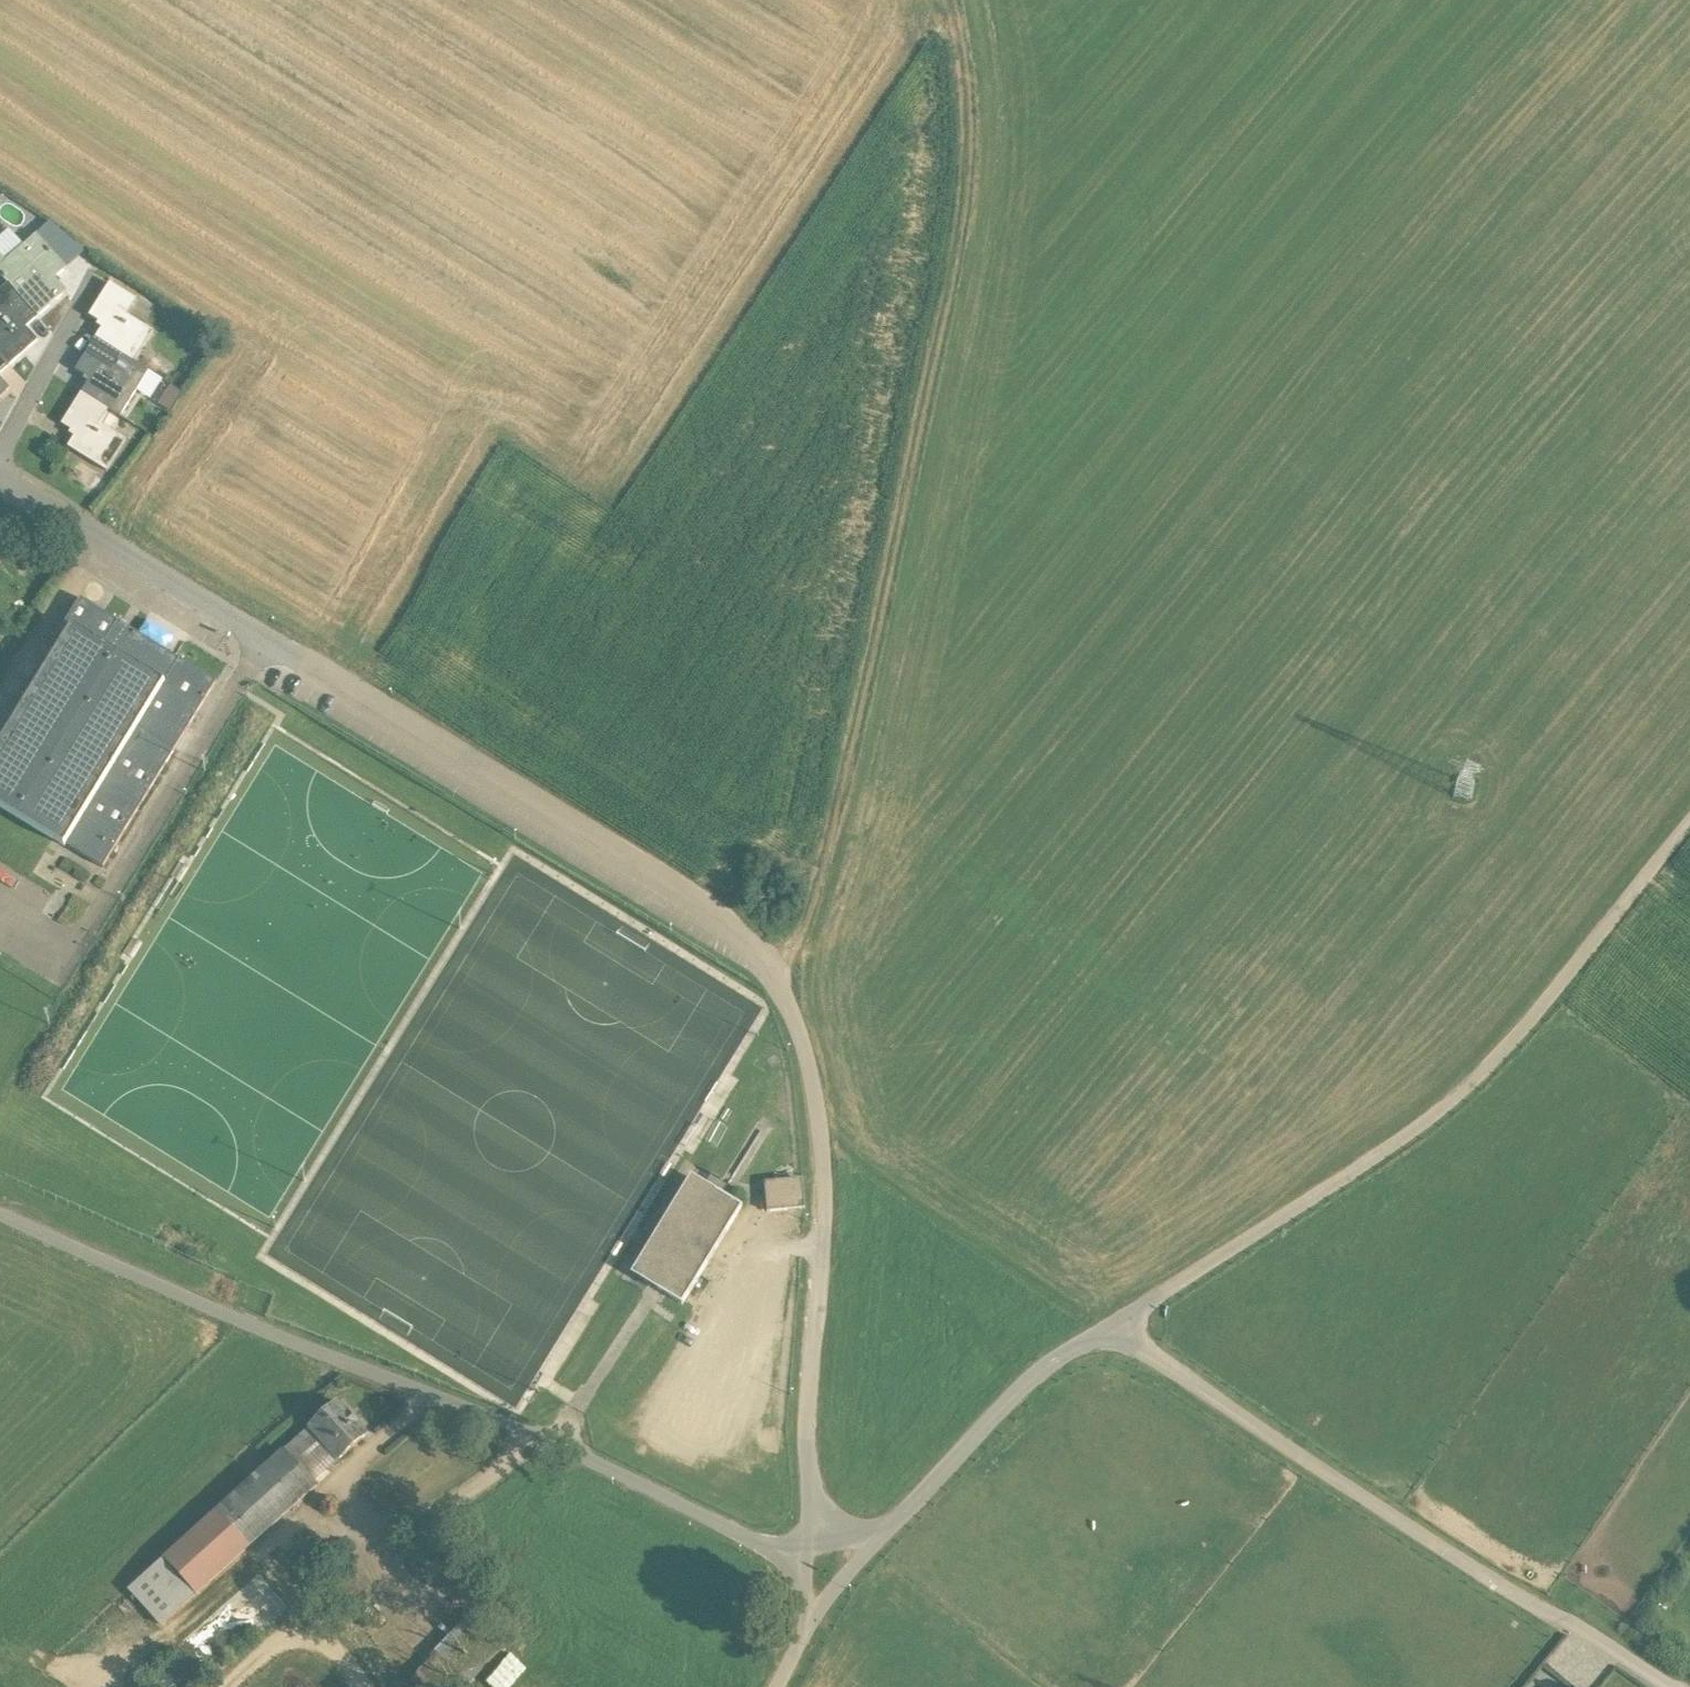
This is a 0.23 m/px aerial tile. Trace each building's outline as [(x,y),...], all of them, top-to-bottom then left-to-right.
[(8,229),(0,237),(0,278),(36,319),(65,293),(53,280),(84,252),(49,222),(23,246),(8,229)] [(5,284),(0,289),(0,356),(9,366),(37,341),(26,328),(36,319),(5,284)] [(95,339),(134,362),(153,332),(127,316),(136,300),(109,284),(88,316),(103,326),(95,339)] [(134,362),(95,339),(75,371),(89,380),(81,393),(108,411),(119,417),(136,391),(150,400),(162,381),(148,372),(134,362)] [(0,356),(0,374),(9,366),(0,356)] [(9,389),(0,379),(0,397),(9,389)] [(159,407),(169,413),(181,394),(170,388),(159,407)] [(108,411),(81,393),(61,425),(76,434),(68,448),(105,471),(125,441),(100,424),(108,411)] [(98,869),(171,751),(214,680),(78,597),(0,724),(0,810),(98,869)] [(742,1206),(692,1175),(632,1273),(657,1288),(682,1304),(742,1206)] [(802,1180),(763,1183),(766,1210),(807,1208),(802,1180)] [(338,1464),(367,1437),(337,1403),(127,1591),(161,1627),(316,1487),(315,1485),(314,1484),(337,1463),(338,1464)] [(421,1657),(433,1681),(478,1657),(466,1634),(421,1657)]
